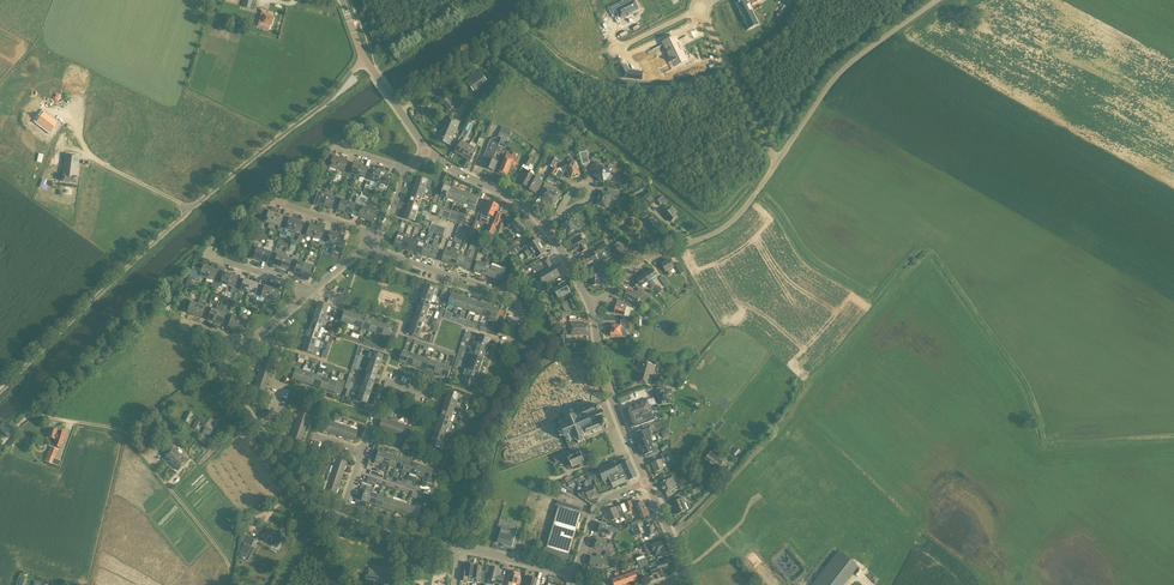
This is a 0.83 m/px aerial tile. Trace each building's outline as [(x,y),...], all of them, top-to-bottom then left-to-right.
[(249,0),(244,0),(242,7),(250,9),(252,1),(249,0)] [(623,7),(618,9),(616,6),(611,9),(613,13),(616,11),(618,15),(616,16),(618,21),(625,17),(624,15),(625,15),(626,14),(627,14),(628,14),(629,17),(631,17),(629,13),(632,12),(633,13),(634,12),(636,11),(637,11),(637,10),(639,10),(636,5),(636,4),(635,4),(634,1),(628,4),(628,3),(627,4),(628,4),(626,5),(623,7)] [(752,12),(753,11),(752,11),(749,7),(750,6),(749,6),(747,2),(738,6),(740,11),(739,11),(742,18),(743,17),(748,27),(757,22),(752,12)] [(597,21),(604,18),(599,8),(592,11),(597,21)] [(262,11),(259,22),(263,23),(262,26),(270,28),(270,25),(272,26),(274,17),(272,16),(273,14),(262,11)] [(699,36),(696,30),(691,33),(694,39),(699,36)] [(673,61),(674,61),(685,56),(675,36),(665,41),(668,47),(669,46),(671,50),(669,50),(671,54),(672,54),(675,59),(673,61)] [(626,65),(619,68),(624,78),(628,78),(628,71),(626,65)] [(486,80),(479,70),(466,81),(473,90),(486,80)] [(449,111),(455,106),(448,98),(443,103),(449,111)] [(136,105),(129,103),(127,110),(134,113),(136,105)] [(428,112),(422,103),(417,106),(423,116),(428,112)] [(99,127),(97,136),(108,139),(110,131),(108,130),(109,128),(110,128),(115,112),(103,109),(99,125),(100,125),(99,128),(99,127)] [(37,122),(50,132),(57,123),(44,113),(37,122)] [(7,136),(12,119),(0,116),(0,134),(7,136)] [(460,122),(447,116),(441,129),(448,132),(448,131),(455,133),(460,122)] [(57,136),(78,141),(82,124),(74,122),(73,126),(61,123),(57,136)] [(437,139),(450,145),(455,133),(448,131),(448,132),(441,129),(437,139)] [(465,139),(469,132),(464,130),(461,136),(465,139)] [(500,132),(498,137),(501,138),(498,148),(505,150),(508,140),(510,136),(500,132)] [(486,134),(482,133),(480,138),(477,145),(482,147),(484,140),(486,134)] [(498,137),(491,140),(489,145),(484,156),(488,158),(485,167),(494,171),(497,161),(494,160),(498,148),(501,138),(498,137)] [(462,141),(455,152),(463,157),(469,145),(462,141)] [(477,150),(469,145),(463,157),(470,161),(477,150)] [(38,158),(51,158),(51,148),(38,148),(38,158)] [(578,149),(580,153),(583,165),(589,163),(588,157),(587,151),(582,152),(582,151),(583,150),(582,148),(578,149)] [(513,152),(512,155),(507,153),(504,160),(499,172),(507,175),(511,166),(514,167),(518,157),(519,154),(513,152)] [(63,174),(62,182),(77,183),(78,177),(77,177),(79,156),(65,154),(64,168),(52,166),(51,173),(55,173),(54,176),(57,176),(58,174),(63,174)] [(329,167),(337,169),(340,158),(333,156),(332,160),(328,159),(325,167),(329,168),(329,167)] [(558,158),(555,156),(554,158),(553,157),(549,165),(553,167),(557,160),(558,158)] [(533,159),(528,157),(524,164),(522,167),(528,171),(529,170),(531,170),(532,169),(533,168),(533,166),(530,164),(533,159)] [(347,161),(340,158),(337,169),(343,171),(342,173),(346,174),(349,166),(346,165),(347,161)] [(33,170),(47,170),(47,160),(33,159),(33,170)] [(568,171),(571,179),(580,175),(580,174),(582,173),(580,169),(578,170),(577,169),(579,168),(576,162),(576,161),(561,167),(564,173),(568,171)] [(602,166),(602,167),(596,162),(590,169),(596,174),(595,176),(604,183),(607,178),(609,179),(610,179),(612,177),(611,175),(610,175),(611,174),(606,169),(604,167),(603,167),(602,166)] [(353,180),(354,180),(360,165),(353,163),(352,167),(349,166),(346,174),(349,175),(350,173),(355,175),(353,180)] [(362,179),(366,181),(369,172),(366,171),(367,168),(360,165),(354,180),(358,181),(360,177),(363,178),(362,179)] [(527,187),(526,188),(533,176),(533,175),(524,169),(517,181),(520,183),(527,187)] [(369,172),(366,181),(367,181),(366,183),(373,185),(373,186),(376,187),(377,183),(380,172),(374,170),(372,174),(369,172)] [(386,178),(388,175),(380,172),(377,183),(376,187),(379,188),(380,184),(383,185),(383,186),(386,188),(389,179),(386,178)] [(428,180),(417,176),(417,179),(416,179),(415,182),(415,183),(426,187),(428,180)] [(539,189),(543,181),(533,176),(526,188),(533,192),(535,187),(539,189)] [(426,187),(415,183),(413,190),(423,194),(426,187)] [(542,199),(545,201),(553,206),(555,203),(556,203),(558,200),(557,199),(559,196),(550,191),(552,188),(545,184),(541,192),(544,194),(542,199)] [(451,188),(444,185),(441,196),(445,197),(444,201),(447,202),(448,198),(451,188)] [(55,190),(50,187),(48,190),(42,187),(36,197),(46,203),(55,190)] [(451,188),(448,198),(455,201),(458,190),(451,188)] [(607,193),(600,191),(596,204),(597,205),(598,206),(599,207),(600,207),(601,207),(601,206),(606,208),(609,198),(616,200),(619,192),(609,189),(607,193)] [(318,190),(315,198),(314,202),(324,206),(329,191),(326,190),(324,194),(321,193),(321,191),(318,190)] [(423,194),(413,190),(410,197),(421,200),(422,198),(424,198),(425,194),(423,194)] [(461,206),(465,192),(458,190),(455,201),(459,202),(458,205),(461,206)] [(332,192),(329,191),(324,206),(331,208),(332,204),(335,205),(338,197),(335,196),(334,197),(331,196),(332,192)] [(469,205),(472,195),(465,192),(461,206),(463,207),(464,204),(469,205)] [(646,209),(655,202),(648,194),(639,202),(646,209)] [(475,208),(479,197),(472,195),(469,205),(467,209),(474,211),(475,208)] [(357,196),(354,204),(348,202),(344,213),(352,215),(353,211),(356,212),(361,197),(357,196)] [(337,210),(344,213),(348,202),(341,200),(342,199),(338,197),(335,205),(339,206),(337,210)] [(367,203),(366,208),(362,207),(364,200),(361,199),(361,198),(361,197),(356,212),(359,213),(358,217),(365,220),(370,204),(367,203)] [(424,202),(421,200),(410,197),(408,204),(419,207),(422,209),(424,202)] [(632,203),(629,199),(619,206),(622,210),(632,203)] [(480,221),(489,225),(487,230),(486,232),(493,235),(494,233),(497,225),(498,225),(501,214),(496,212),(499,205),(490,201),(487,208),(486,208),(484,212),(483,212),(481,217),(481,218),(480,221)] [(373,205),(370,204),(365,220),(372,222),(373,218),(377,219),(379,211),(375,210),(375,211),(372,210),(373,205)] [(406,211),(417,214),(419,207),(408,204),(406,211)] [(438,217),(441,209),(437,208),(438,206),(434,205),(432,212),(435,213),(434,215),(438,217)] [(670,209),(667,205),(666,206),(661,209),(665,213),(663,215),(669,222),(675,217),(677,216),(674,213),(677,212),(673,207),(670,209)] [(639,214),(642,219),(648,215),(645,210),(639,214)] [(267,228),(270,229),(275,214),(269,211),(267,215),(264,214),(261,222),(265,224),(265,222),(269,224),(267,228)] [(404,218),(414,221),(417,214),(406,211),(404,218)] [(278,231),(281,232),(282,229),(284,221),(281,220),(283,216),(275,214),(270,229),(274,230),(275,226),(278,227),(277,229),(278,231)] [(514,228),(513,229),(515,231),(524,222),(518,217),(511,225),(514,228)] [(288,222),(284,221),(282,229),(286,230),(286,229),(292,231),(296,220),(289,218),(288,222)] [(645,222),(648,226),(643,229),(646,233),(651,229),(654,233),(657,231),(658,232),(661,229),(662,228),(656,220),(653,222),(650,218),(645,222)] [(566,232),(568,235),(570,235),(572,238),(580,233),(577,229),(578,228),(575,223),(574,224),(571,219),(570,220),(569,219),(565,222),(566,223),(562,225),(564,229),(564,230),(565,229),(566,231),(565,232),(566,232)] [(296,220),(292,231),(291,235),(294,236),(296,232),(299,233),(299,235),(302,236),(305,228),(302,227),(303,223),(296,220)] [(522,235),(529,228),(524,222),(515,231),(518,233),(519,232),(522,235)] [(439,227),(431,224),(429,232),(436,234),(439,227)] [(305,240),(306,236),(313,238),(317,227),(309,225),(308,229),(305,228),(302,236),(303,236),(302,239),(305,240)] [(322,245),(323,242),(325,234),(322,233),(323,229),(317,227),(313,238),(319,240),(318,243),(319,245),(322,245)] [(442,228),(439,227),(436,234),(443,236),(446,229),(442,228)] [(329,235),(325,234),(323,242),(326,244),(327,242),(330,244),(329,247),(332,248),(333,245),(337,234),(330,232),(329,235)] [(394,245),(401,247),(405,237),(406,234),(399,232),(394,245)] [(333,245),(340,247),(340,248),(343,249),(346,241),(343,240),(344,236),(337,234),(333,245)] [(405,237),(401,247),(408,250),(412,239),(405,237)] [(412,239),(408,250),(415,252),(420,238),(417,237),(416,241),(412,239)] [(582,253),(588,249),(585,245),(587,244),(587,242),(586,240),(585,240),(583,241),(580,237),(571,243),(575,250),(579,248),(582,253)] [(420,238),(415,252),(422,254),(425,244),(422,243),(423,239),(420,238)] [(526,246),(528,250),(527,251),(523,253),(525,256),(542,246),(537,239),(526,246)] [(600,251),(607,247),(604,241),(604,239),(600,241),(601,243),(597,245),(600,251)] [(275,248),(285,252),(288,243),(278,240),(275,248)] [(615,246),(614,247),(617,250),(615,253),(623,261),(629,254),(622,248),(625,245),(620,240),(615,246)] [(432,246),(429,257),(436,259),(439,249),(435,247),(436,243),(434,242),(432,246)] [(261,246),(261,249),(258,248),(259,245),(254,243),(254,245),(249,259),(253,260),(253,259),(260,261),(264,250),(265,248),(261,246)] [(425,244),(422,254),(429,257),(432,246),(430,245),(425,244)] [(506,251),(508,255),(518,247),(516,244),(511,248),(506,251)] [(527,259),(530,257),(533,255),(535,254),(537,258),(546,252),(542,246),(525,256),(527,259)] [(442,261),(449,263),(454,248),(451,247),(450,252),(446,251),(442,261)] [(520,250),(518,247),(508,255),(510,257),(520,250)] [(454,248),(449,263),(456,266),(459,255),(455,254),(457,249),(454,248)] [(270,252),(264,250),(260,261),(267,263),(269,259),(272,260),(274,252),(275,250),(272,249),(271,251),(270,252)] [(469,249),(466,258),(463,268),(469,270),(473,260),(469,259),(472,251),(469,249)] [(581,259),(585,267),(593,263),(594,266),(599,263),(597,259),(598,258),(596,254),(599,253),(597,249),(587,254),(588,255),(581,259)] [(274,265),(281,268),(284,257),(277,255),(278,253),(274,252),(272,260),(275,261),(274,265)] [(295,259),(292,267),(295,268),(294,272),(301,274),(305,264),(298,261),(298,260),(299,255),(297,254),(295,257),(295,259)] [(463,268),(466,258),(459,255),(456,266),(463,268)] [(284,257),(281,268),(288,270),(289,266),(292,267),(295,259),(292,258),(291,259),(284,257)] [(545,259),(543,257),(537,261),(530,265),(534,272),(536,270),(539,276),(548,271),(548,272),(556,268),(554,265),(553,266),(548,257),(545,259)] [(488,277),(491,266),(487,265),(489,260),(486,259),(484,264),(485,264),(481,274),(488,277)] [(672,273),(669,269),(674,267),(669,260),(662,264),(664,268),(663,268),(668,276),(672,273)] [(481,274),(485,264),(484,264),(478,262),(474,272),(481,274)] [(685,272),(679,263),(674,267),(676,266),(681,274),(685,272)] [(311,266),(305,264),(301,274),(308,277),(310,273),(313,274),(315,266),(312,265),(311,266)] [(199,276),(206,278),(210,268),(203,266),(202,270),(192,267),(189,277),(198,280),(199,276)] [(495,279),(498,268),(491,266),(488,277),(495,279)] [(217,270),(210,268),(206,278),(213,281),(213,282),(216,283),(219,275),(216,274),(217,270)] [(509,272),(498,268),(495,279),(502,281),(503,278),(506,279),(509,272)] [(545,285),(560,276),(556,268),(548,272),(548,271),(539,276),(540,277),(533,280),(529,283),(530,285),(541,279),(545,285)] [(652,269),(645,274),(654,287),(656,285),(651,279),(657,275),(652,269)] [(591,279),(592,279),(592,285),(598,285),(598,284),(606,285),(606,270),(601,270),(601,273),(598,273),(598,274),(592,273),(591,279)] [(221,287),(222,284),(227,285),(230,275),(223,272),(222,276),(219,275),(216,283),(215,287),(218,288),(219,286),(221,287)] [(651,288),(654,287),(645,274),(637,280),(637,281),(633,283),(636,287),(640,285),(641,286),(647,282),(651,288)] [(232,293),(235,294),(237,290),(239,282),(236,281),(237,277),(230,275),(227,285),(232,287),(231,290),(232,291),(232,293)] [(660,278),(666,287),(669,284),(663,276),(660,278)] [(242,283),(239,282),(237,290),(240,291),(240,290),(247,292),(251,282),(244,279),(242,283)] [(254,296),(257,297),(260,289),(257,288),(258,284),(251,282),(247,292),(254,294),(254,296)] [(566,294),(570,292),(564,282),(563,283),(553,288),(557,294),(552,297),(554,301),(566,295),(566,294)] [(426,285),(423,292),(434,295),(436,288),(426,285)] [(257,297),(256,300),(264,303),(266,304),(268,299),(272,288),(264,286),(263,290),(260,289),(257,297)] [(278,291),(272,288),(268,299),(275,301),(274,303),(278,304),(280,296),(277,295),(278,291)] [(635,292),(634,294),(627,291),(626,294),(625,294),(624,296),(625,297),(624,297),(634,303),(634,302),(637,304),(640,298),(641,299),(643,296),(635,292)] [(421,298),(432,302),(434,295),(423,292),(421,298)] [(449,304),(455,306),(456,306),(459,296),(452,293),(449,304)] [(457,310),(458,307),(462,309),(466,298),(463,297),(463,296),(460,295),(459,296),(456,306),(455,306),(454,309),(457,310)] [(432,302),(421,298),(419,305),(429,309),(432,302)] [(466,298),(462,309),(469,311),(473,300),(466,298)] [(187,313),(194,315),(198,304),(191,302),(191,301),(188,299),(185,307),(188,309),(187,313)] [(573,299),(562,303),(565,311),(566,312),(577,308),(573,299)] [(199,300),(198,304),(194,315),(201,317),(202,313),(206,314),(208,306),(205,305),(204,306),(201,305),(202,301),(199,300)] [(473,300),(469,311),(476,313),(480,303),(473,300)] [(318,302),(316,309),(326,313),(328,306),(318,302)] [(614,313),(625,316),(627,307),(634,308),(635,306),(624,302),(623,305),(616,304),(615,309),(614,309),(613,309),(613,312),(614,313)] [(480,303),(476,313),(483,315),(487,305),(480,303)] [(429,309),(419,305),(416,312),(427,316),(429,309)] [(483,315),(489,318),(490,318),(493,307),(487,305),(483,315)] [(208,319),(215,322),(218,311),(220,307),(217,306),(215,310),(211,309),(212,307),(208,306),(206,314),(209,316),(208,319)] [(497,320),(496,320),(498,315),(503,316),(505,312),(500,310),(493,307),(490,318),(489,318),(488,321),(496,324),(497,320)] [(313,316),(324,319),(326,313),(316,309),(313,316)] [(223,320),(226,321),(229,313),(225,312),(225,313),(218,311),(215,322),(222,324),(223,320)] [(341,321),(348,324),(351,313),(344,311),(341,321)] [(427,316),(416,312),(414,319),(425,322),(426,318),(429,319),(430,317),(427,316)] [(228,326),(235,329),(239,318),(232,316),(232,314),(229,313),(226,321),(229,322),(228,326)] [(240,313),(239,318),(235,329),(242,331),(243,327),(246,328),(249,320),(246,319),(245,320),(242,319),(243,315),(240,313)] [(350,329),(351,325),(355,326),(358,315),(351,313),(348,324),(347,327),(350,329)] [(362,328),(365,318),(358,315),(355,326),(362,328)] [(311,323),(321,326),(324,319),(313,316),(311,323)] [(365,318),(362,328),(368,330),(372,320),(365,318)] [(425,322),(414,319),(412,326),(426,330),(427,328),(426,327),(423,326),(425,322)] [(372,320),(368,330),(375,333),(379,322),(372,320)] [(610,334),(611,336),(626,336),(626,330),(630,330),(630,321),(621,321),(621,325),(611,325),(611,331),(610,332),(610,334)] [(382,335),(385,325),(379,322),(375,333),(382,335)] [(321,326),(311,323),(309,330),(319,333),(321,326)] [(569,324),(569,335),(588,335),(588,324),(569,324)] [(392,327),(385,325),(382,335),(381,339),(388,341),(389,337),(392,327)] [(425,332),(426,330),(412,326),(409,333),(413,334),(412,337),(419,339),(421,332),(424,333),(425,332)] [(322,339),(318,337),(319,333),(309,330),(306,337),(317,340),(321,341),(322,339)] [(480,335),(477,342),(488,345),(490,338),(480,335)] [(317,340),(306,337),(304,343),(315,347),(317,340)] [(427,351),(429,345),(421,342),(420,345),(424,347),(423,350),(427,351)] [(472,347),(486,352),(488,345),(477,342),(476,346),(472,345),(472,347)] [(318,348),(315,347),(304,343),(302,350),(312,354),(315,355),(318,348)] [(473,355),(483,359),(486,352),(472,347),(471,349),(471,350),(474,351),(473,355)] [(400,361),(407,364),(410,353),(403,351),(400,361)] [(372,352),(370,359),(380,362),(383,355),(372,352)] [(413,366),(417,355),(410,353),(407,364),(413,366)] [(417,355),(413,366),(420,368),(424,358),(417,355)] [(471,362),(481,366),(483,359),(473,355),(471,362)] [(264,357),(262,365),(272,369),(275,361),(264,357)] [(427,371),(431,360),(424,358),(420,368),(427,371)] [(380,362),(370,359),(368,366),(378,369),(380,362)] [(431,360),(427,371),(434,373),(438,362),(431,360)] [(656,366),(638,361),(636,371),(638,372),(636,382),(651,386),(656,366)] [(438,362),(434,373),(441,375),(445,365),(438,362)] [(468,369),(479,373),(481,366),(471,362),(468,369)] [(272,369),(262,365),(259,373),(270,376),(272,369)] [(452,367),(445,365),(441,375),(448,378),(452,367)] [(378,369),(368,366),(365,373),(376,376),(378,369)] [(292,379),(299,381),(302,370),(295,368),(292,379)] [(479,373),(468,369),(466,376),(476,379),(479,373)] [(302,370),(299,381),(306,383),(309,373),(302,370)] [(256,380),(267,384),(270,376),(259,373),(256,380)] [(312,386),(316,375),(309,373),(306,383),(312,386)] [(376,376),(365,373),(364,376),(359,375),(358,378),(363,379),(373,383),(376,376)] [(316,375),(312,386),(319,388),(323,377),(316,375)] [(474,386),(476,379),(466,376),(464,383),(474,386)] [(323,377),(319,388),(326,390),(330,380),(323,377)] [(361,386),(371,390),(373,383),(363,379),(361,386)] [(265,392),(267,384),(256,380),(254,388),(265,392)] [(333,392),(337,382),(330,380),(326,390),(333,392)] [(344,384),(337,382),(333,392),(340,395),(344,384)] [(358,393),(369,397),(371,390),(361,386),(359,390),(355,389),(354,392),(358,393)] [(669,403),(666,387),(662,387),(662,391),(657,392),(657,397),(658,397),(660,404),(669,403)] [(449,391),(447,398),(457,401),(460,394),(449,391)] [(367,403),(369,397),(358,393),(356,400),(367,403)] [(444,404),(455,408),(457,401),(447,398),(444,404)] [(631,408),(630,407),(624,409),(631,428),(635,427),(655,420),(654,417),(653,417),(651,413),(652,413),(647,399),(638,403),(638,404),(633,406),(633,407),(631,408)] [(455,408),(444,404),(442,411),(453,415),(455,408)] [(579,464),(583,462),(584,462),(580,452),(578,453),(577,451),(575,451),(573,446),(578,443),(579,442),(583,440),(584,441),(585,440),(584,440),(585,435),(593,432),(593,433),(595,433),(594,431),(601,428),(602,428),(603,428),(603,427),(605,427),(605,428),(606,428),(607,427),(608,427),(607,426),(608,425),(609,425),(610,425),(609,424),(607,419),(606,418),(606,419),(602,410),(602,409),(601,409),(601,410),(600,410),(600,408),(602,408),(601,407),(598,406),(598,404),(597,404),(597,406),(595,406),(594,405),(593,404),(579,409),(578,407),(572,410),(571,410),(571,411),(567,413),(566,413),(565,413),(566,414),(564,414),(564,419),(565,419),(562,420),(561,419),(560,420),(561,421),(560,423),(559,423),(559,424),(560,424),(561,426),(558,430),(557,430),(557,431),(559,431),(560,435),(559,436),(560,437),(561,436),(565,437),(567,439),(566,440),(567,441),(569,447),(571,450),(554,457),(556,463),(563,460),(566,466),(570,464),(572,467),(579,464)] [(301,407),(298,415),(309,418),(311,411),(301,407)] [(440,418),(450,422),(453,415),(442,411),(441,414),(440,414),(439,417),(440,418)] [(182,420),(189,423),(193,415),(187,412),(182,420)] [(295,423),(306,427),(309,418),(298,415),(295,423)] [(379,429),(387,431),(390,420),(383,418),(379,429)] [(450,422),(440,418),(437,425),(448,429),(450,422)] [(134,432),(142,440),(155,426),(147,419),(134,432)] [(199,430),(202,423),(196,420),(192,427),(199,430)] [(323,431),(331,433),(334,423),(327,420),(323,431)] [(395,434),(398,423),(390,420),(387,431),(395,434)] [(215,426),(207,422),(202,433),(210,437),(215,426)] [(293,430),(303,434),(306,427),(295,423),(293,430)] [(338,436),(342,425),(334,423),(331,433),(338,436)] [(398,423),(395,434),(402,436),(406,425),(398,423)] [(225,429),(223,424),(216,427),(218,432),(225,429)] [(637,442),(637,443),(653,435),(650,429),(652,428),(650,424),(642,426),(645,431),(636,435),(639,441),(637,442)] [(346,438),(350,428),(342,425),(338,436),(346,438)] [(413,428),(406,425),(402,436),(410,439),(413,428)] [(448,429),(437,425),(435,432),(446,435),(448,429)] [(52,446),(61,448),(66,433),(50,428),(47,437),(54,439),(52,446)] [(354,441),(357,431),(350,428),(346,438),(354,441)] [(301,441),(303,434),(293,430),(290,438),(301,441)] [(670,435),(668,430),(661,433),(664,438),(670,435)] [(446,435),(435,432),(433,439),(443,442),(446,435)] [(157,444),(158,443),(149,434),(143,441),(151,449),(153,448),(157,444)] [(653,435),(637,443),(638,445),(637,445),(639,450),(654,443),(651,437),(653,435)] [(210,443),(202,437),(199,441),(207,446),(210,443)] [(441,449),(443,442),(433,439),(430,445),(441,449)] [(654,443),(639,450),(640,449),(643,456),(650,453),(651,456),(658,453),(655,447),(653,448),(651,444),(654,443)] [(44,461),(53,464),(58,450),(51,447),(49,452),(48,451),(44,461)] [(184,452),(181,455),(173,447),(164,457),(178,471),(187,461),(183,458),(187,455),(184,452)] [(736,447),(731,452),(736,455),(740,450),(736,447)] [(727,458),(714,448),(705,459),(718,469),(727,458)] [(376,461),(383,464),(386,453),(379,451),(376,461)] [(664,468),(662,464),(670,460),(666,452),(661,454),(663,459),(652,464),(654,468),(653,468),(655,471),(656,472),(664,468)] [(389,466),(393,456),(386,453),(383,464),(389,466)] [(393,456),(389,466),(396,468),(400,458),(393,456)] [(625,457),(598,469),(602,477),(594,480),(596,484),(604,481),(605,484),(608,483),(607,479),(609,478),(611,483),(610,483),(612,487),(613,486),(613,487),(629,481),(629,480),(635,478),(636,475),(630,462),(628,463),(625,457)] [(400,458),(396,468),(403,471),(407,460),(400,458)] [(336,459),(333,466),(344,470),(347,462),(336,459)] [(410,473),(414,463),(407,460),(403,471),(402,473),(405,474),(406,472),(410,473)] [(414,463),(410,473),(417,475),(420,465),(414,463)] [(424,478),(427,467),(420,465),(417,475),(424,478)] [(331,474),(341,478),(344,470),(333,466),(331,474)] [(434,470),(427,467),(424,478),(428,479),(427,482),(430,483),(430,482),(435,484),(438,475),(433,473),(434,470)] [(328,482),(339,485),(341,478),(331,474),(328,482)] [(663,487),(662,487),(664,490),(668,496),(679,490),(672,477),(661,483),(663,487)] [(336,493),(339,485),(328,482),(326,481),(323,489),(336,493)] [(694,485),(693,482),(681,488),(683,491),(694,485)] [(700,482),(695,484),(695,485),(694,486),(696,491),(703,488),(700,482)] [(589,487),(580,490),(583,497),(587,495),(588,498),(597,495),(593,486),(589,488),(589,487)] [(362,501),(369,503),(372,493),(365,491),(362,501)] [(372,493),(369,503),(375,506),(378,495),(372,493)] [(382,508),(386,498),(378,495),(375,506),(375,507),(379,508),(379,507),(382,508)] [(389,510),(393,500),(386,498),(382,508),(389,510)] [(674,507),(678,514),(686,511),(683,504),(685,503),(683,498),(670,504),(672,508),(674,507)] [(393,500),(389,510),(396,513),(400,502),(393,500)] [(579,521),(583,508),(559,501),(557,507),(559,508),(547,547),(545,547),(543,553),(567,560),(577,528),(579,522),(579,521)] [(631,508),(633,507),(631,501),(620,505),(624,513),(628,511),(628,512),(632,510),(631,508)] [(400,502),(396,513),(403,515),(406,504),(400,502)] [(647,509),(646,510),(643,502),(634,506),(640,519),(650,515),(647,509)] [(410,517),(413,507),(406,504),(403,515),(403,516),(406,517),(407,516),(410,517)] [(611,521),(623,516),(620,510),(621,510),(619,506),(605,512),(608,519),(610,519),(611,521)] [(420,509),(413,507),(410,517),(417,520),(420,509)] [(655,529),(653,524),(645,527),(642,522),(632,526),(636,536),(646,532),(649,538),(658,534),(656,529),(655,529)] [(606,525),(600,523),(598,532),(601,533),(601,534),(602,534),(607,535),(609,528),(606,527),(606,525)] [(502,528),(497,543),(512,547),(518,527),(509,525),(507,529),(502,528)] [(272,545),(278,547),(284,534),(279,532),(268,527),(262,538),(273,543),(272,545)] [(244,534),(240,541),(244,543),(251,546),(253,547),(254,548),(254,547),(256,548),(258,545),(256,544),(256,543),(257,541),(247,536),(244,534)] [(608,548),(609,544),(597,540),(594,548),(603,551),(604,547),(608,548)] [(650,546),(649,543),(644,545),(647,553),(652,551),(652,552),(654,552),(656,556),(665,552),(660,541),(650,546)] [(251,546),(244,543),(239,554),(245,557),(251,546)] [(858,567),(838,552),(813,584),(843,584),(858,567)] [(636,558),(639,567),(648,564),(644,555),(636,558)] [(610,558),(605,556),(604,560),(592,557),(590,565),(601,568),(602,565),(608,566),(610,558)] [(655,565),(649,567),(652,574),(659,572),(659,573),(664,571),(664,570),(669,569),(667,565),(668,564),(667,563),(667,562),(666,561),(656,564),(657,566),(655,567),(655,565)] [(469,577),(473,578),(475,566),(475,565),(474,565),(474,564),(469,563),(469,565),(468,565),(467,572),(462,571),(461,580),(468,581),(469,577)] [(482,567),(475,566),(473,578),(473,579),(477,579),(477,582),(483,583),(484,575),(481,575),(482,567)] [(496,583),(499,583),(502,584),(504,576),(498,575),(500,569),(490,567),(487,579),(488,579),(488,583),(488,584),(492,584),(493,584),(494,581),(496,581),(496,583)] [(366,575),(365,584),(385,584),(385,578),(387,579),(388,571),(369,568),(368,575),(366,575)] [(512,583),(517,584),(519,574),(511,572),(509,579),(506,578),(504,584),(512,584),(512,583)] [(635,572),(627,575),(630,582),(638,579),(635,572)] [(630,582),(627,575),(620,577),(623,584),(630,582)] [(21,577),(18,584),(26,584),(28,579),(21,577)]
